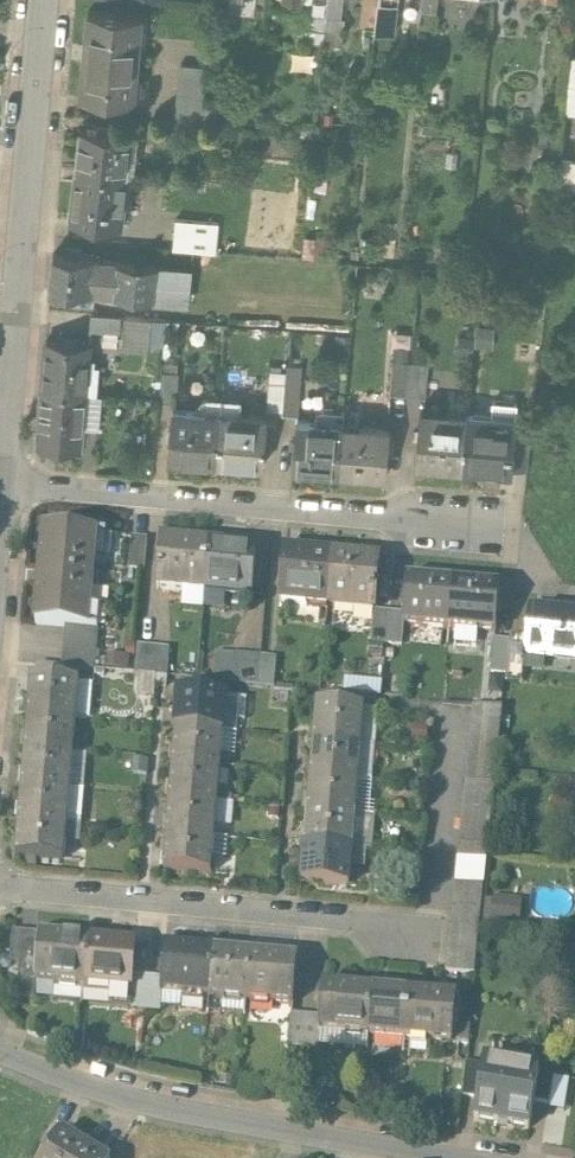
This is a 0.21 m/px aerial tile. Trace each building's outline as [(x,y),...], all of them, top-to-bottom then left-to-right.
[(311,19),(340,21),(341,0),(313,0),(311,19)] [(375,34),(393,35),(396,0),(378,0),(375,34)] [(435,17),(437,0),(421,0),(419,16),(435,17)] [(141,17),(89,12),(82,98),(133,103),(141,17)] [(570,59),(565,115),(574,116),(574,59),(570,59)] [(206,67),(181,65),(175,126),(199,129),(206,67)] [(78,129),(74,169),(124,175),(126,156),(134,156),(136,135),(110,132),(111,126),(98,125),(98,131),(78,129)] [(559,163),(556,191),(574,192),(574,164),(559,163)] [(127,175),(124,175),(74,169),(68,222),(121,228),(127,175)] [(218,224),(174,220),(171,248),(215,253),(218,224)] [(53,252),(50,287),(112,294),(115,261),(93,259),(93,256),(78,255),(79,248),(63,246),(62,253),(53,252)] [(112,294),(151,299),(155,265),(115,261),(112,294)] [(188,269),(155,265),(151,299),(185,302),(188,269)] [(117,330),(118,313),(89,311),(88,328),(117,330)] [(122,313),(118,347),(147,350),(148,340),(162,341),(164,318),(122,313)] [(492,348),(493,327),(475,326),(473,347),(492,348)] [(46,338),(41,387),(95,392),(97,363),(93,359),(86,358),(88,342),(46,338)] [(394,348),(393,362),(410,363),(411,349),(394,348)] [(429,365),(410,363),(393,362),(390,393),(426,396),(429,365)] [(267,410),(281,411),(283,386),(284,384),(269,383),(267,410)] [(299,388),(283,386),(281,411),(281,415),(297,416),(299,388)] [(99,392),(95,392),(41,387),(37,443),(57,445),(57,442),(79,444),(81,425),(96,426),(99,392)] [(166,455),(214,460),(219,398),(203,397),(199,399),(197,403),(196,410),(171,408),(166,455)] [(239,400),(219,398),(214,460),(262,464),(266,417),(238,414),(239,400)] [(292,467),(338,471),(342,426),(343,411),(322,409),(316,414),(315,423),(296,422),(292,467)] [(415,464),(464,467),(468,415),(447,414),(447,418),(419,416),(415,464)] [(497,417),(468,415),(464,467),(480,468),(485,474),(484,481),(487,485),(497,485),(501,481),(502,470),(511,471),(511,469),(515,427),(497,425),(497,417)] [(392,431),(342,426),(338,471),(387,476),(392,431)] [(531,428),(515,427),(511,469),(527,470),(531,428)] [(98,631),(98,629),(88,628),(90,609),(107,611),(108,592),(92,590),(95,557),(111,558),(113,538),(106,537),(106,535),(44,529),(36,626),(66,628),(98,631)] [(145,540),(132,539),(129,567),(143,568),(145,540)] [(158,589),(203,593),(207,544),(173,542),(173,544),(162,543),(158,589)] [(257,549),(207,544),(203,593),(202,607),(223,609),(224,595),(252,597),(257,549)] [(280,601),(327,606),(331,556),(284,552),(280,601)] [(380,561),(331,556),(327,606),(375,610),(376,611),(380,561)] [(422,626),(450,628),(454,583),(431,581),(431,579),(407,576),(404,613),(403,622),(405,623),(422,624),(422,626)] [(476,585),(454,583),(450,628),(477,630),(478,628),(496,630),(500,584),(477,582),(476,585)] [(546,654),(574,657),(574,610),(529,605),(526,637),(524,652),(526,652),(524,666),(544,668),(546,654)] [(375,610),(371,642),(382,643),(402,645),(405,623),(403,622),(404,613),(376,611),(375,610)] [(94,671),(98,631),(66,628),(63,668),(94,671)] [(509,635),(509,639),(505,672),(505,679),(523,681),(524,666),(526,652),(524,652),(526,637),(509,635)] [(491,671),(505,672),(509,639),(493,637),(491,671)] [(381,656),(382,643),(371,642),(369,642),(368,655),(381,656)] [(166,677),(168,649),(136,647),(134,674),(166,677)] [(274,686),(277,658),(217,652),(215,681),(274,686)] [(31,681),(28,716),(76,719),(78,685),(31,681)] [(178,693),(176,729),(223,733),(226,697),(178,693)] [(502,706),(473,703),(446,970),(475,973),(502,706)] [(317,705),(314,741),(361,745),(364,709),(317,705)] [(28,716),(25,751),(73,754),(76,719),(28,716)] [(176,729),(173,764),(220,768),(223,733),(176,729)] [(314,741),(311,776),(358,780),(361,745),(314,741)] [(25,751),(22,786),(70,790),(73,754),(25,751)] [(173,764),(170,799),(217,803),(220,768),(173,764)] [(311,776),(308,810),(355,814),(358,780),(311,776)] [(22,786),(19,821),(67,825),(70,790),(22,786)] [(170,799),(167,834),(214,838),(217,803),(170,799)] [(308,810),(305,846),(352,850),(355,814),(308,810)] [(64,861),(67,825),(19,821),(16,857),(64,861)] [(211,873),(214,838),(167,834),(164,869),(211,873)] [(349,886),(352,850),(305,846),(301,882),(349,886)] [(12,933),(10,961),(0,960),(0,994),(35,997),(37,982),(35,982),(39,934),(12,933)] [(37,982),(84,987),(88,939),(39,934),(35,982),(37,982)] [(136,943),(88,939),(84,987),(131,991),(132,991),(134,976),(136,943)] [(162,993),(209,997),(213,950),(165,945),(162,979),(161,993),(162,993)] [(249,953),(213,950),(209,997),(245,1000),(249,953)] [(298,957),(249,953),(245,1000),(294,1004),(298,957)] [(161,993),(162,979),(134,976),(132,991),(131,991),(129,1008),(161,1011),(162,993),(161,993)] [(321,1031),(368,1035),(372,987),(323,983),(321,1016),(319,1031),(321,1031)] [(368,1035),(404,1038),(408,991),(372,987),(368,1035)] [(457,995),(408,991),(404,1038),(452,1042),(454,1023),(457,995)] [(319,1031),(321,1016),(291,1014),(289,1046),(320,1049),(321,1031),(319,1031)] [(470,1024),(454,1023),(452,1042),(468,1043),(470,1024)] [(477,1097),(473,1117),(530,1126),(534,1100),(539,1073),(539,1071),(483,1061),(483,1064),(477,1097)] [(462,1095),(477,1097),(483,1064),(465,1062),(462,1095)] [(553,1075),(539,1073),(534,1100),(549,1103),(553,1075)] [(102,1156),(98,1156),(95,1154),(95,1152),(86,1146),(82,1147),(71,1140),(72,1138),(63,1133),(60,1133),(46,1157),(105,1157),(102,1156)]
